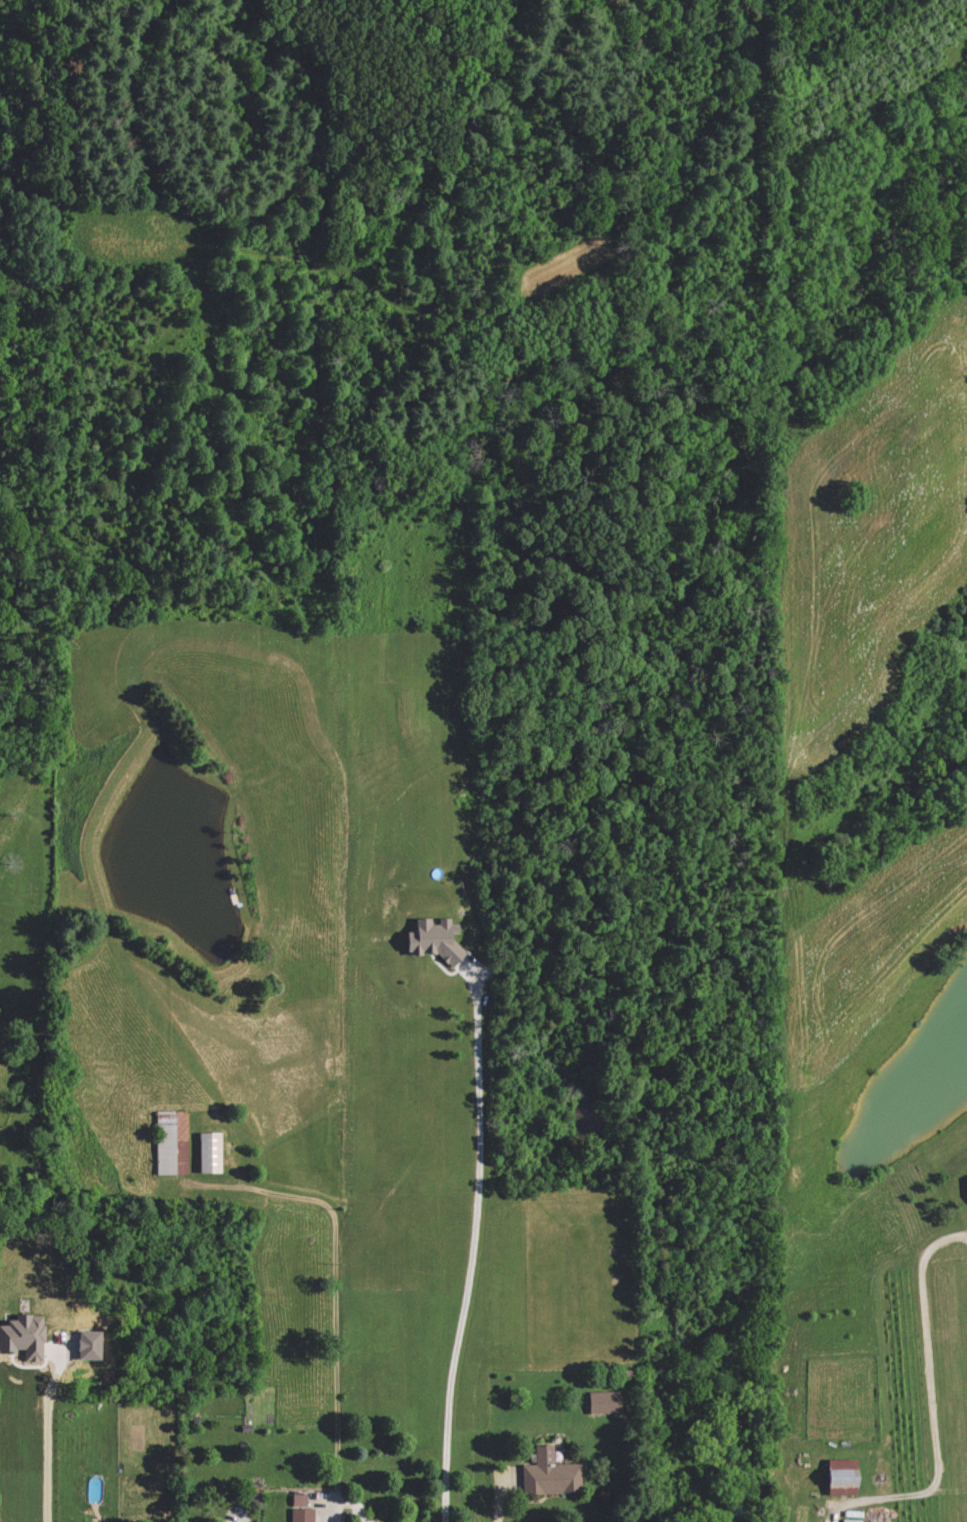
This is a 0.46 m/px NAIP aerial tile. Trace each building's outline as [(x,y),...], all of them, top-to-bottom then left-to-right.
[(448,951),(448,934),(454,934),(454,924),(447,924),(447,918),(431,919),(431,918),(411,919),(411,932),(398,932),(399,955),(436,954),(436,965),(452,964),(451,951),(448,951)] [(189,1174),(188,1111),(155,1111),(156,1175),(189,1174)] [(197,1173),(219,1173),(218,1133),(196,1133),(197,1173)] [(21,1352),(20,1361),(39,1362),(41,1318),(3,1316),(3,1327),(0,1326),(0,1351),(21,1352)] [(616,1392),(585,1393),(586,1414),(616,1413),(616,1392)] [(551,1465),(551,1445),(532,1446),(532,1465),(520,1466),(521,1495),(577,1494),(576,1464),(551,1465)] [(851,1496),(852,1461),(823,1460),(823,1471),(821,1470),(820,1495),(851,1496)] [(304,1509),(304,1495),(290,1495),(290,1521),(313,1521),(313,1509),(304,1509)]
